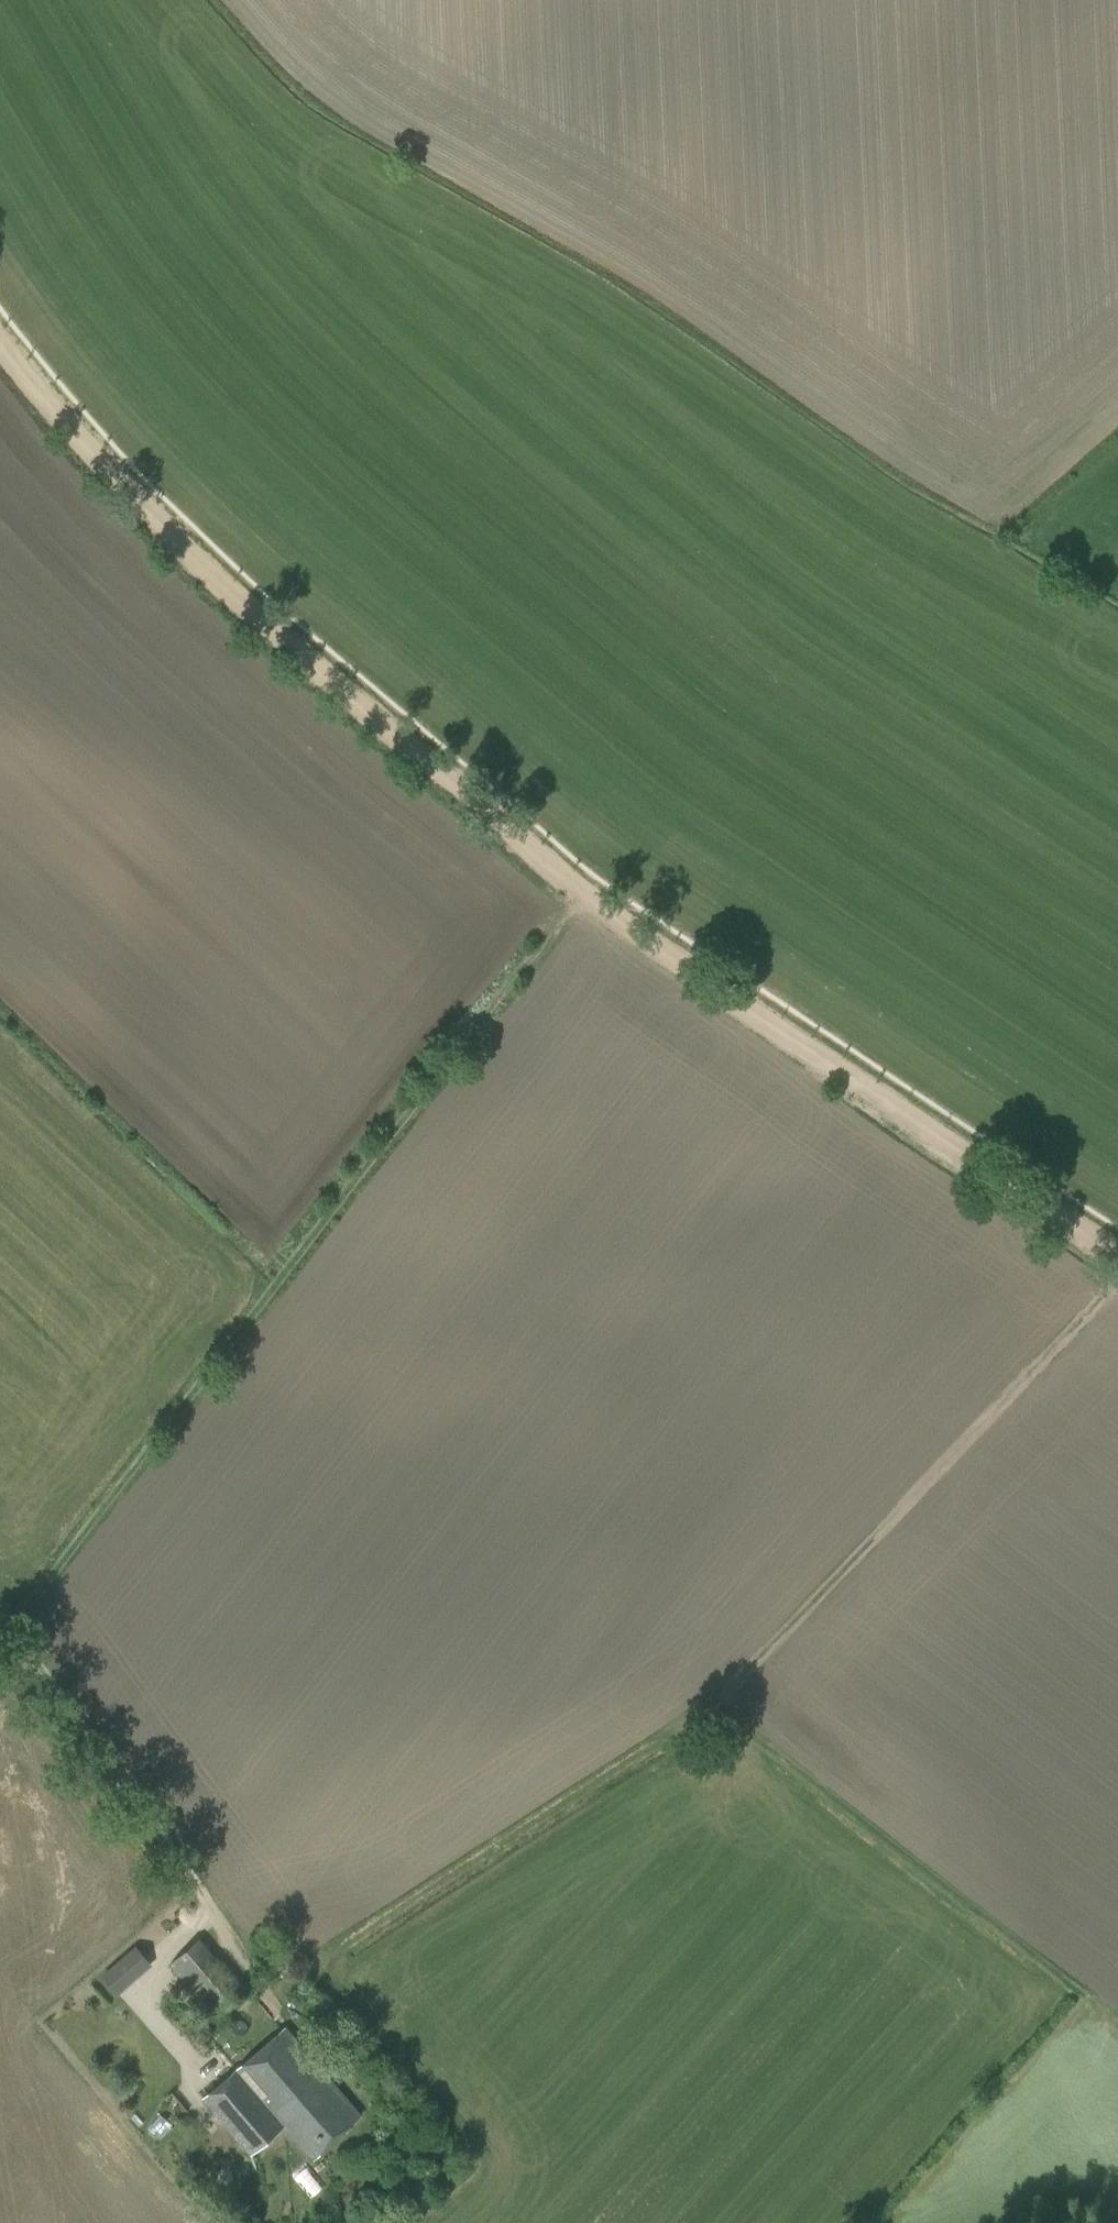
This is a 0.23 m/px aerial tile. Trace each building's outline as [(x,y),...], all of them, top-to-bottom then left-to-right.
[(212,2015),(243,1988),(199,1936),(169,1964),(212,2015)] [(101,1976),(118,1995),(153,1964),(135,1945),(101,1976)] [(286,2027),(252,2056),(299,2111),(283,2125),(284,2130),(286,2128),(312,2159),(361,2116),(335,2086),(336,2084),(286,2027)] [(299,2111),(252,2056),(202,2098),(253,2157),(284,2130),(283,2125),(299,2111)]
